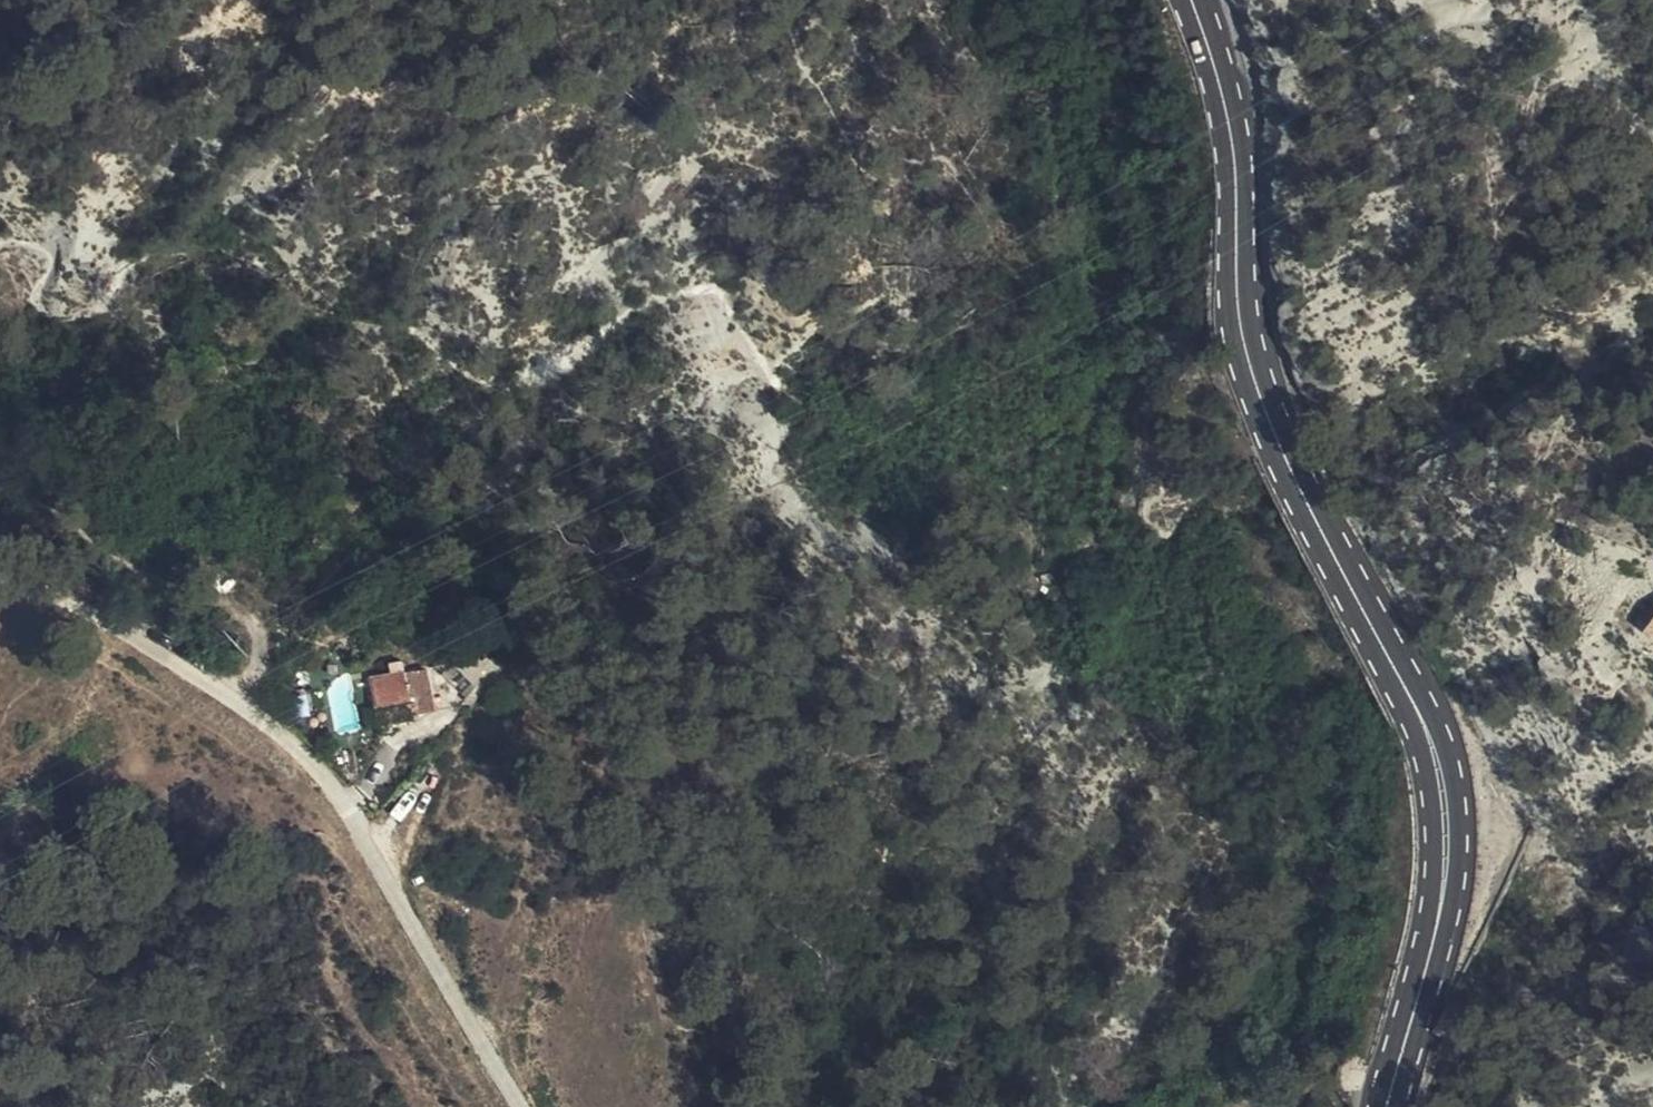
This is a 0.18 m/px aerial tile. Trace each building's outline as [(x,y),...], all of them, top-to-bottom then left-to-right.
[(1652,639),(1652,616),(1642,630),(1652,639)] [(375,681),(380,715),(417,711),(418,721),(441,718),(432,674),(375,681)] [(417,711),(380,715),(382,727),(418,721),(417,711)]
